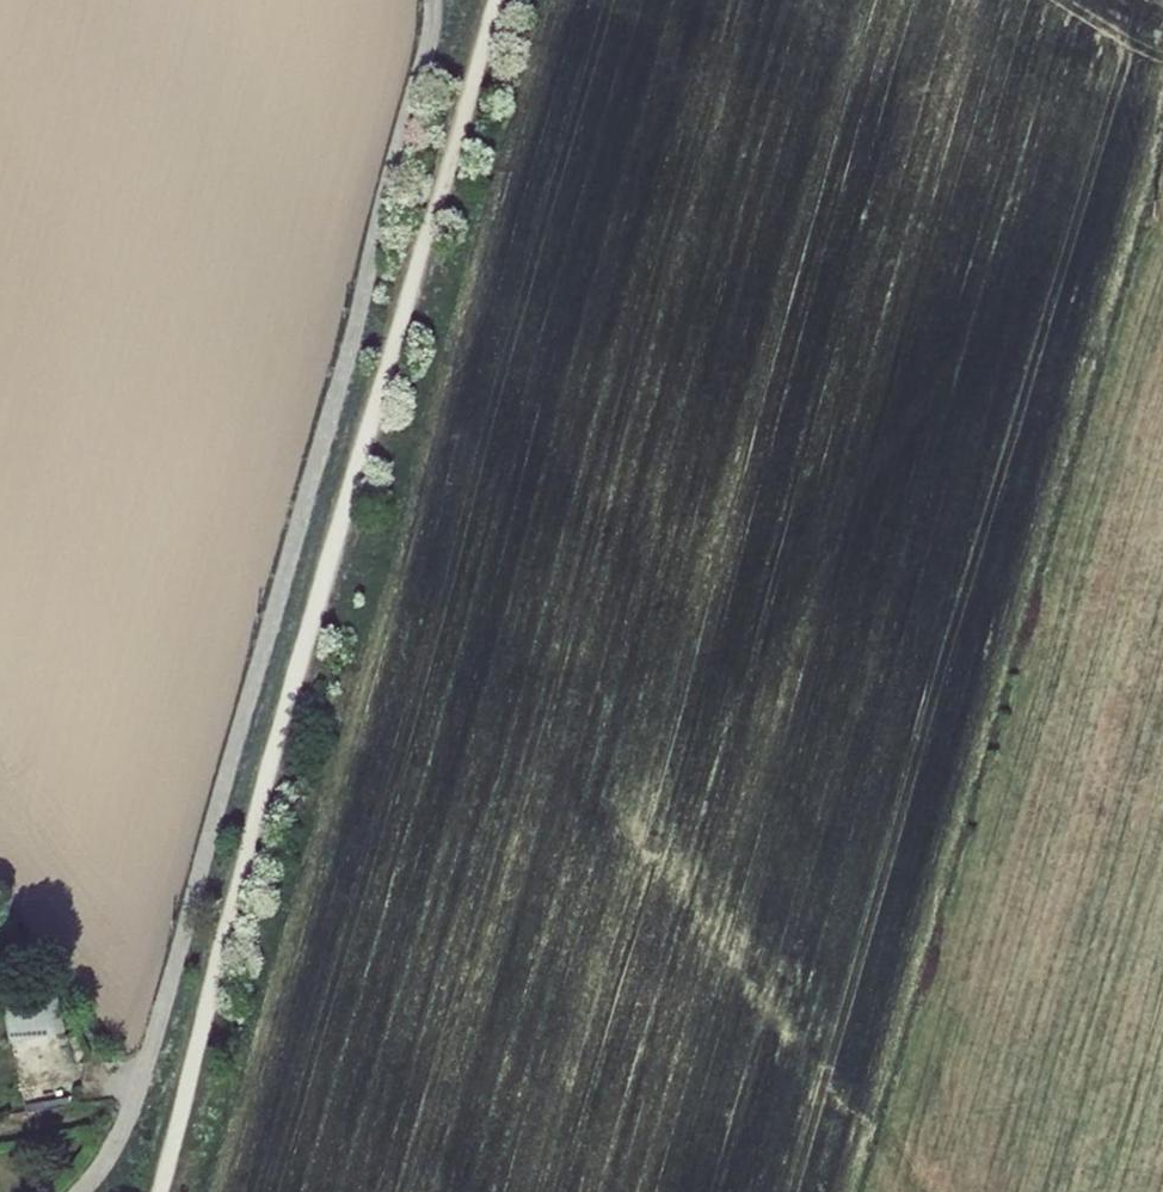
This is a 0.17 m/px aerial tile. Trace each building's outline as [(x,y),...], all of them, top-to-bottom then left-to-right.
[(7,1004),(13,1040),(63,1033),(57,996),(7,1004)]
